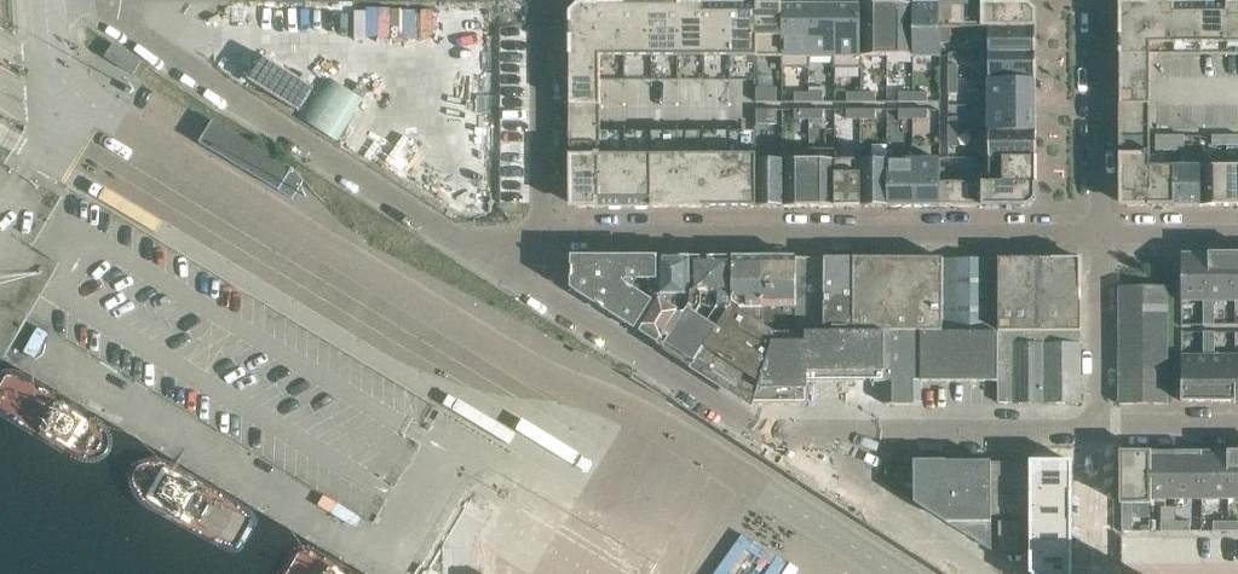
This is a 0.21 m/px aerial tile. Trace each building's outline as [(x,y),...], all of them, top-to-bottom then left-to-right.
[(707,4),(704,4),(704,28),(704,56),(730,56),(730,28),(730,4),(718,4),(718,1),(707,1),(707,4)] [(733,4),(730,4),(730,28),(730,56),(754,56),(754,28),(756,28),(756,4),(745,4),(745,1),(733,1),(733,4)] [(834,3),(808,4),(808,56),(809,56),(833,56),(834,56),(834,3)] [(834,56),(833,56),(833,67),(862,67),(862,56),(860,56),(860,3),(834,3),(834,56)] [(887,3),(860,3),(860,56),(862,56),(887,56),(887,3)] [(913,3),(887,3),(887,56),(913,56),(913,3)] [(939,3),(913,3),(913,56),(940,55),(940,42),(940,28),(939,28),(939,3)] [(1028,3),(939,3),(939,28),(940,28),(950,28),(988,28),(988,26),(1035,26),(1035,10),(1028,3)] [(1120,3),(1120,12),(1120,54),(1149,54),(1149,43),(1148,43),(1147,3),(1120,3)] [(1174,3),(1147,3),(1148,43),(1149,43),(1174,43),(1174,3)] [(1174,3),(1174,43),(1200,43),(1200,3),(1174,3)] [(1226,3),(1200,3),(1200,43),(1226,43),(1226,3)] [(1226,43),(1237,43),(1237,3),(1226,3),(1226,43)] [(578,4),(570,12),(570,58),(600,58),(600,56),(600,28),(598,28),(598,4),(578,4)] [(624,4),(598,4),(598,28),(600,28),(600,56),(624,56),(624,28),(624,4)] [(651,4),(624,4),(624,28),(624,56),(651,56),(651,28),(651,4)] [(677,4),(651,4),(651,28),(651,56),(678,56),(677,28),(677,4)] [(704,4),(677,4),(677,28),(678,56),(704,56),(704,28),(704,4)] [(756,28),(754,28),(754,56),(755,56),(756,56),(781,56),(782,56),(782,4),(781,4),(756,4),(756,28)] [(782,56),(781,56),(781,67),(809,67),(809,56),(808,56),(808,4),(782,4),(782,56)] [(1035,26),(988,26),(988,28),(988,52),(1035,52),(1035,26)] [(950,28),(940,28),(940,42),(950,42),(950,28)] [(107,56),(134,74),(143,61),(116,43),(107,56)] [(1035,52),(988,52),(988,79),(1035,78),(1035,52)] [(1120,54),(1120,102),(1149,102),(1149,81),(1149,54),(1120,54)] [(600,58),(570,58),(570,79),(570,105),(600,105),(600,80),(600,79),(600,58)] [(957,64),(948,64),(948,79),(957,79),(957,64)] [(1035,78),(988,79),(988,105),(1036,105),(1035,78)] [(957,79),(948,79),(947,93),(957,93),(957,79)] [(776,87),(766,87),(766,94),(766,101),(776,101),(776,87)] [(913,91),(898,91),(898,101),(913,101),(913,91)] [(927,91),(913,91),(913,101),(927,101),(927,91)] [(808,92),(794,92),(794,101),(808,101),(808,92)] [(823,92),(808,92),(808,101),(823,101),(823,92)] [(861,92),(846,92),(846,101),(861,101),(861,92)] [(875,92),(861,92),(861,101),(875,101),(875,92)] [(1120,102),(1120,155),(1150,155),(1149,102),(1120,102)] [(600,105),(570,105),(570,155),(600,155),(600,154),(600,131),(600,105)] [(1036,105),(988,105),(988,130),(988,131),(1036,131),(1036,105)] [(913,108),(898,108),(898,118),(913,118),(913,108)] [(927,108),(913,108),(913,118),(927,118),(927,108)] [(776,109),(766,109),(766,116),(766,123),(776,123),(776,109)] [(808,109),(794,109),(794,118),(808,118),(808,109)] [(823,109),(808,109),(808,118),(823,118),(823,109)] [(860,109),(846,109),(846,118),(860,118),(860,109)] [(875,109),(860,109),(860,118),(875,118),(875,109)] [(957,116),(947,116),(947,131),(957,131),(957,116)] [(214,120),(201,142),(293,198),(305,179),(294,170),(214,120)] [(988,130),(981,130),(981,158),(988,158),(988,157),(1036,157),(1036,131),(988,131),(988,130)] [(957,131),(947,131),(948,145),(957,145),(957,131)] [(1165,149),(1165,135),(1155,135),(1155,149),(1165,149)] [(1174,149),(1174,135),(1165,135),(1165,149),(1174,149)] [(1183,149),(1183,135),(1174,135),(1174,149),(1183,149)] [(1226,135),(1212,135),(1212,144),(1226,144),(1226,135)] [(1226,144),(1237,144),(1237,135),(1226,135),(1226,144)] [(810,148),(781,148),(781,159),(782,159),(782,206),(808,206),(808,159),(809,159),(810,148)] [(600,182),(598,182),(598,207),(625,207),(625,182),(625,154),(600,154),(600,155),(600,182)] [(651,154),(625,154),(625,182),(625,207),(651,207),(651,182),(651,154)] [(677,154),(651,154),(651,182),(651,207),(677,207),(677,182),(677,154)] [(703,154),(677,154),(677,182),(677,207),(703,207),(703,182),(703,154)] [(729,154),(703,154),(703,182),(703,207),(730,207),(729,182),(729,154)] [(754,154),(729,154),(729,182),(730,207),(756,206),(756,182),(754,182),(754,154)] [(756,154),(754,154),(754,182),(756,182),(756,206),(782,206),(782,159),(781,159),(757,159),(757,154),(756,154)] [(600,155),(570,155),(570,199),(570,207),(578,207),(598,207),(598,182),(600,182),(600,155)] [(1150,155),(1120,155),(1120,198),(1120,206),(1148,206),(1148,166),(1150,166),(1150,155)] [(1036,157),(988,157),(988,158),(988,182),(988,183),(1036,183),(1036,157)] [(809,159),(808,159),(808,206),(834,206),(834,159),(809,159)] [(861,159),(834,159),(834,206),(861,206),(861,159)] [(887,159),(861,159),(861,206),(887,206),(887,159)] [(913,159),(887,159),(887,206),(913,206),(913,159)] [(940,159),(913,159),(913,206),(939,206),(939,182),(940,182),(940,167),(940,159)] [(1174,166),(1150,166),(1148,166),(1148,206),(1174,206),(1174,166)] [(1200,166),(1174,166),(1174,206),(1200,206),(1200,166)] [(1200,166),(1200,206),(1226,206),(1226,166),(1200,166)] [(1226,166),(1226,206),(1237,206),(1237,166),(1226,166)] [(950,167),(940,167),(940,182),(950,182),(950,167)] [(940,182),(939,182),(939,206),(1028,206),(1036,199),(1036,183),(988,183),(988,182),(950,182),(940,182)] [(1208,254),(1181,254),(1181,300),(1203,300),(1208,300),(1208,254)] [(1234,254),(1208,254),(1208,300),(1214,300),(1234,300),(1234,254)] [(656,294),(656,257),(572,257),(572,288),(634,328),(656,294)] [(687,257),(656,257),(656,294),(634,328),(663,346),(688,309),(687,257)] [(687,257),(688,309),(696,314),(701,306),(713,308),(719,312),(722,307),(727,310),(731,304),(732,257),(687,257)] [(761,306),(761,257),(732,257),(731,304),(760,322),(760,306),(761,306)] [(795,331),(795,257),(761,257),(761,306),(788,306),(788,316),(776,316),(776,331),(795,331)] [(824,257),(795,257),(795,331),(807,331),(824,331),(824,257)] [(853,330),(853,257),(824,257),(824,331),(845,331),(853,330)] [(882,257),(853,257),(853,330),(882,330),(882,257)] [(920,330),(943,331),(943,257),(882,257),(882,330),(885,330),(920,330)] [(971,331),(997,331),(998,257),(943,257),(943,331),(946,331),(971,331)] [(1080,257),(998,257),(997,331),(1043,331),(1079,331),(1079,329),(1080,329),(1080,257)] [(1118,286),(1118,291),(1119,403),(1168,403),(1168,285),(1118,286)] [(1208,300),(1203,300),(1203,312),(1214,312),(1214,300),(1208,300)] [(731,304),(727,310),(693,364),(754,404),(774,331),(760,322),(731,304)] [(663,346),(693,364),(727,310),(722,307),(719,312),(713,308),(701,306),(696,314),(688,309),(663,346)] [(1214,312),(1203,312),(1203,324),(1214,324),(1214,312)] [(1081,402),(1080,329),(1079,329),(1079,331),(1043,331),(1043,402),(1081,402)] [(885,330),(882,330),(853,330),(845,331),(845,381),(885,381),(885,330)] [(920,381),(920,330),(885,330),(885,381),(885,403),(920,403),(920,381)] [(946,331),(943,331),(920,330),(920,381),(946,381),(946,331)] [(807,331),(795,331),(776,331),(774,331),(754,404),(807,403),(807,381),(807,331)] [(845,381),(845,331),(824,331),(807,331),(807,381),(845,381)] [(946,381),(971,381),(971,331),(946,331),(946,381)] [(997,331),(971,331),(971,381),(997,381),(997,331)] [(1043,402),(1043,331),(997,331),(997,381),(997,402),(1013,402),(1013,403),(1043,402)] [(1214,331),(1203,331),(1203,343),(1214,343),(1214,331)] [(1214,343),(1203,343),(1203,355),(1208,355),(1214,355),(1214,343)] [(1203,355),(1181,355),(1181,401),(1208,401),(1208,355),(1203,355)] [(1214,355),(1208,355),(1208,401),(1235,401),(1235,355),(1214,355)] [(1129,453),(1121,453),(1121,461),(1121,503),(1132,503),(1150,503),(1150,499),(1150,453),(1129,453)] [(1175,453),(1150,453),(1150,499),(1175,499),(1175,453)] [(1201,453),(1175,453),(1175,499),(1201,499),(1201,453)] [(1227,453),(1201,453),(1201,499),(1227,499),(1227,453)] [(1227,453),(1227,499),(1237,498),(1237,453),(1227,453)] [(991,461),(991,514),(1029,514),(1029,460),(991,461)] [(991,549),(991,514),(991,461),(915,461),(915,482),(914,482),(914,487),(915,487),(915,501),(935,501),(935,514),(947,514),(946,521),(966,521),(967,533),(991,549)] [(1067,462),(1031,462),(1031,487),(1067,487),(1067,462)] [(1067,490),(1031,491),(1031,516),(1067,516),(1067,490)] [(489,518),(494,509),(467,495),(426,573),(487,573),(489,518)] [(1132,503),(1121,503),(1121,507),(1121,517),(1132,517),(1132,503)] [(1132,517),(1121,517),(1121,531),(1132,531),(1132,517)] [(1017,521),(999,521),(1000,549),(1017,549),(1017,521)] [(1067,521),(1031,521),(1031,551),(1067,551),(1067,521)] [(1175,521),(1160,521),(1160,531),(1175,531),(1175,521)] [(1189,521),(1175,521),(1175,531),(1189,531),(1189,521)] [(1227,521),(1213,521),(1213,531),(1227,530),(1227,521)] [(1227,521),(1227,530),(1237,530),(1237,521),(1227,521)] [(1031,555),(1031,573),(1067,573),(1067,556),(1031,555)]
